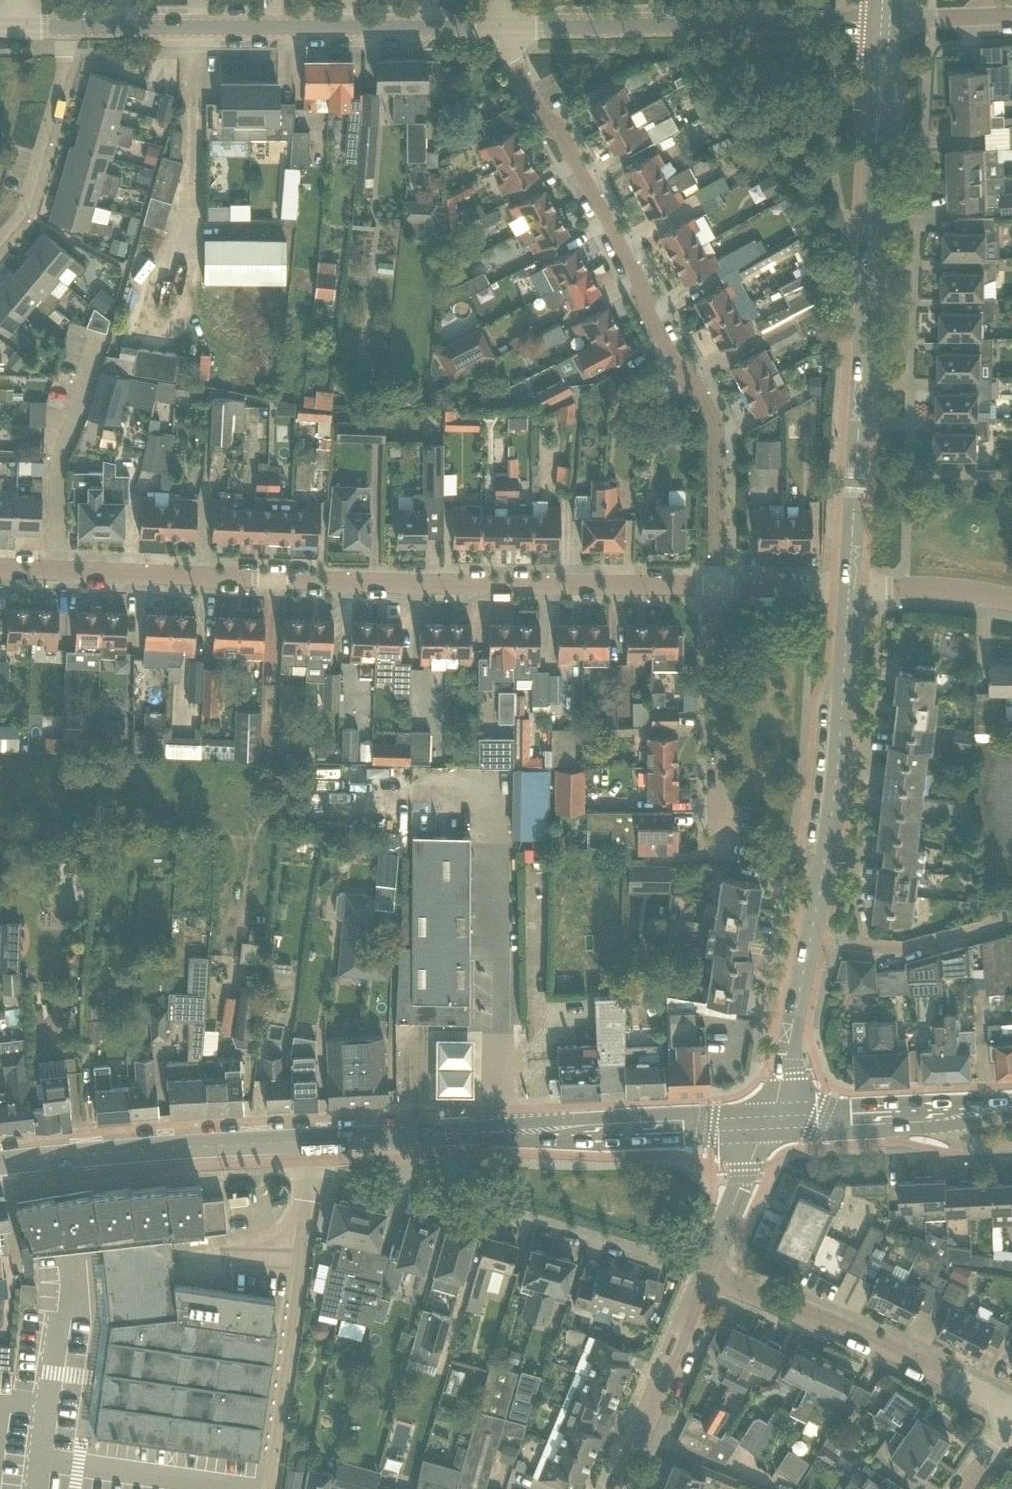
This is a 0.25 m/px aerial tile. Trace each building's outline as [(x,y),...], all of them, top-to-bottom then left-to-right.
[(427,111),(426,86),(430,86),(433,84),(435,80),(435,75),(433,72),(430,71),(426,71),(426,59),(400,60),(400,88),(407,88),(407,111),(407,122),(407,161),(426,161),(426,150),(426,122),(415,122),(415,111),(427,111)] [(328,94),(328,60),(304,60),(304,108),(315,108),(315,94),(328,94)] [(352,94),(352,80),(352,60),(328,60),(328,94),(328,108),(363,108),(363,94),(352,94)] [(400,88),(400,60),(377,60),(378,88),(394,88),(394,112),(394,121),(407,122),(407,111),(407,88),(400,88)] [(630,85),(650,74),(644,65),(624,75),(630,85)] [(1010,98),(1008,65),(982,66),(982,72),(953,73),(954,100),(993,99),(1010,98)] [(91,73),(84,97),(122,108),(126,94),(143,98),(146,88),(91,73)] [(250,122),(250,82),(222,82),(222,110),(207,110),(207,102),(206,102),(206,139),(235,139),(235,122),(250,122)] [(278,82),(250,82),(250,122),(266,122),(266,138),(292,138),(293,131),(295,103),(294,102),(293,110),(278,110),(278,82)] [(588,105),(601,129),(629,114),(622,101),(628,98),(622,87),(588,105)] [(157,117),(170,121),(177,98),(164,94),(157,117)] [(363,94),(363,108),(362,115),(360,139),(359,146),(376,147),(378,123),(379,94),(363,94)] [(629,114),(601,129),(614,153),(632,143),(648,134),(642,123),(672,107),(665,94),(629,114)] [(680,108),(688,122),(710,110),(702,96),(680,108)] [(118,122),(122,108),(84,97),(77,122),(81,123),(132,138),(135,127),(118,122)] [(993,99),(954,100),(955,128),(1010,126),(1011,138),(1011,116),(1005,117),(1005,114),(993,114),(993,99)] [(348,114),(346,137),(360,139),(362,115),(348,114)] [(129,146),(132,138),(81,123),(75,146),(108,156),(108,157),(111,158),(116,143),(129,146)] [(513,130),(496,140),(478,149),(483,159),(491,154),(498,167),(525,153),(513,130)] [(309,131),(293,131),(292,138),(289,167),(309,167),(309,131)] [(107,158),(108,157),(108,156),(75,146),(71,145),(63,171),(118,187),(120,177),(103,172),(107,158)] [(999,162),(998,148),(949,150),(950,178),(990,176),(989,162),(999,162)] [(657,152),(641,161),(623,170),(636,194),(664,179),(657,167),(663,163),(657,152)] [(537,175),(525,153),(498,167),(505,180),(497,184),(502,194),(537,175)] [(162,156),(156,175),(151,196),(172,202),(183,162),(162,156)] [(683,200),(678,191),(698,181),(690,166),(664,180),(664,179),(636,194),(649,218),(683,200)] [(297,217),(301,168),(284,167),(280,215),(297,217)] [(372,190),(374,169),(357,167),(355,188),(372,190)] [(115,196),(118,187),(63,171),(57,195),(94,205),(98,191),(115,196)] [(724,176),(695,190),(707,213),(725,204),(719,193),(729,187),(724,176)] [(950,178),(951,205),(971,205),(985,204),(986,215),(997,214),(1011,213),(1011,192),(1000,192),(1000,191),(990,192),(990,176),(950,178)] [(751,187),(757,200),(769,193),(762,181),(751,187)] [(471,183),(444,197),(449,228),(460,226),(485,212),(480,203),(466,211),(467,212),(458,217),(455,202),(474,192),(471,183)] [(544,189),(527,198),(509,208),(514,217),(523,213),(529,226),(556,211),(544,189)] [(90,220),(94,205),(57,195),(50,219),(104,235),(107,225),(90,220)] [(437,202),(404,199),(403,220),(404,220),(403,230),(434,233),(435,222),(436,222),(437,202)] [(207,218),(251,217),(251,201),(206,202),(207,218)] [(479,216),(478,217),(484,228),(502,220),(496,209),(479,216)] [(568,234),(556,211),(529,226),(536,238),(528,243),(533,252),(568,234)] [(997,239),(997,214),(986,215),(958,218),(958,219),(967,218),(967,231),(944,231),(944,257),(965,258),(965,257),(985,257),(986,244),(997,239)] [(692,218),(676,226),(659,236),(672,260),(700,245),(693,232),(698,229),(692,218)] [(252,236),(251,237),(253,237),(252,245),(272,247),(271,257),(290,259),(293,238),(285,237),(273,236),(274,227),(274,226),(254,224),(253,236),(252,236)] [(274,227),(273,236),(285,237),(286,228),(274,226),(274,227)] [(286,228),(285,237),(293,238),(297,239),(298,229),(286,228)] [(298,229),(297,239),(308,240),(309,230),(298,229)] [(309,230),(308,240),(320,241),(321,231),(309,230)] [(86,267),(59,244),(43,232),(26,252),(29,255),(56,277),(65,266),(78,277),(86,267)] [(485,267),(522,256),(517,240),(480,250),(485,267)] [(721,277),(758,257),(750,243),(716,261),(712,254),(706,257),(700,245),(672,260),(685,284),(716,267),(721,277)] [(250,253),(250,254),(251,254),(250,265),(269,267),(268,277),(288,279),(290,259),(271,257),(272,247),(252,245),(252,246),(251,253),(250,253)] [(541,268),(529,274),(541,295),(542,294),(561,284),(588,270),(576,248),(558,257),(540,266),(541,268)] [(68,286),(59,279),(56,277),(29,255),(14,273),(54,306),(60,300),(57,298),(68,286)] [(996,279),(996,258),(985,258),(985,257),(965,257),(965,258),(965,272),(943,271),(942,297),(963,297),(984,297),(984,283),(996,279)] [(394,263),(379,262),(378,272),(393,273),(394,263)] [(247,276),(247,277),(249,277),(248,284),(247,285),(267,287),(266,297),(286,299),(288,279),(268,277),(269,267),(250,265),(248,276),(247,276)] [(797,321),(820,308),(822,265),(796,278),(806,297),(758,322),(766,337),(773,352),(805,335),(797,321)] [(14,273),(11,270),(0,283),(0,295),(25,315),(34,304),(47,315),(54,306),(14,273)] [(317,270),(315,295),(333,297),(336,272),(317,270)] [(600,292),(588,270),(561,284),(561,285),(543,295),(548,305),(554,307),(560,304),(564,311),(600,292)] [(484,271),(481,272),(465,280),(446,289),(445,305),(490,283),(484,271)] [(735,310),(751,301),(744,288),(741,290),(734,294),(728,283),(694,301),(707,325),(735,310)] [(245,292),(245,294),(246,294),(245,305),(265,307),(264,317),(284,319),(286,299),(266,297),(267,287),(247,285),(248,286),(247,293),(245,292)] [(104,291),(94,304),(104,311),(114,299),(104,291)] [(21,346),(28,338),(14,327),(25,315),(0,295),(0,328),(21,346)] [(984,298),(984,297),(963,297),(963,311),(941,311),(941,337),(961,337),(982,337),(982,323),(994,318),(994,298),(984,298)] [(754,331),(749,321),(759,315),(751,301),(735,310),(707,325),(720,349),(754,331)] [(243,315),(237,320),(261,352),(282,336),(284,319),(264,317),(265,307),(245,305),(244,314),(244,313),(243,314),(243,315)] [(607,306),(589,316),(572,325),(577,335),(585,331),(592,343),(619,329),(607,306)] [(106,332),(110,319),(95,308),(87,326),(106,332)] [(158,325),(157,332),(166,334),(164,345),(163,353),(183,357),(187,337),(177,336),(181,316),(170,314),(170,313),(169,312),(169,314),(162,313),(162,312),(161,312),(158,324),(157,323),(157,324),(158,325)] [(181,316),(177,336),(187,337),(183,357),(203,361),(207,341),(197,339),(201,320),(200,319),(200,320),(193,318),(193,317),(192,317),(192,318),(181,316)] [(201,320),(197,339),(207,341),(203,361),(223,364),(226,345),(217,343),(220,323),(209,321),(210,320),(209,320),(208,321),(201,320)] [(220,323),(217,343),(226,345),(223,364),(240,368),(261,352),(237,320),(231,324),(230,323),(229,324),(230,325),(220,323)] [(559,324),(547,331),(554,343),(566,337),(559,324)] [(494,356),(480,328),(436,351),(451,379),(494,356)] [(619,329),(592,343),(578,351),(584,363),(577,367),(582,377),(631,351),(619,329)] [(157,332),(154,344),(164,345),(166,334),(157,332)] [(982,337),(961,337),(961,351),(939,351),(939,377),(959,378),(959,377),(981,377),(981,363),(992,358),(993,337),(982,337)] [(154,344),(152,355),(162,357),(163,353),(164,345),(154,344)] [(730,367),(743,391),(770,376),(764,364),(770,361),(770,360),(763,349),(730,367)] [(152,355),(150,366),(160,368),(162,357),(152,355)] [(150,366),(148,378),(157,380),(160,368),(150,366)] [(125,400),(129,376),(101,373),(89,418),(122,423),(125,400)] [(136,402),(142,375),(132,374),(132,376),(129,376),(125,400),(136,402)] [(637,398),(637,387),(636,375),(610,376),(611,399),(637,398)] [(777,388),(770,376),(743,391),(756,415),(790,397),(783,385),(777,388)] [(173,402),(174,393),(176,384),(177,380),(174,379),(158,377),(154,399),(173,402)] [(538,393),(545,406),(573,391),(566,377),(538,393)] [(997,403),(990,397),(990,378),(981,378),(981,377),(959,377),(959,378),(959,392),(937,391),(937,417),(958,418),(958,417),(979,418),(989,418),(989,417),(997,417),(997,403)] [(199,387),(176,384),(174,393),(197,397),(199,387)] [(231,443),(233,399),(212,398),(210,442),(231,443)] [(31,423),(44,423),(45,400),(32,399),(31,423)] [(480,410),(444,409),(443,429),(480,430),(480,410)] [(989,438),(989,418),(979,418),(958,417),(958,418),(958,431),(935,431),(935,457),(977,458),(977,443),(989,438)] [(169,496),(171,465),(173,433),(159,431),(161,420),(151,418),(142,469),(162,473),(161,491),(148,490),(147,495),(141,495),(139,535),(167,536),(169,505),(169,496)] [(338,419),(338,439),(369,441),(369,420),(338,419)] [(781,440),(757,441),(757,465),(781,465),(781,440)] [(443,474),(444,474),(444,443),(425,443),(423,492),(412,492),(412,508),(397,508),(397,544),(425,544),(425,537),(443,537),(443,507),(443,474)] [(297,487),(314,487),(314,459),(298,458),(297,487)] [(508,458),(507,472),(507,495),(519,495),(519,479),(518,479),(518,458),(508,458)] [(128,501),(128,473),(114,473),(114,460),(103,459),(102,472),(101,534),(111,534),(113,536),(120,536),(121,534),(123,534),(124,501),(128,501)] [(43,462),(18,461),(18,473),(43,474),(43,462)] [(809,500),(820,500),(819,470),(809,471),(809,500)] [(101,534),(102,472),(89,471),(88,485),(75,485),(75,501),(80,501),(79,534),(81,534),(83,536),(90,536),(91,534),(101,534)] [(507,515),(507,495),(507,472),(496,471),(495,515),(481,514),(480,514),(480,545),(506,545),(506,515),(507,515)] [(267,490),(268,473),(257,473),(256,489),(267,490)] [(280,474),(268,473),(267,490),(279,490),(280,474)] [(16,495),(17,495),(17,491),(1,490),(2,476),(0,476),(0,529),(14,529),(16,495)] [(43,478),(32,477),(31,496),(17,495),(16,495),(14,529),(14,533),(40,534),(43,478)] [(603,546),(603,485),(603,479),(590,478),(590,493),(575,493),(575,515),(582,515),(582,546),(603,546)] [(329,512),(327,533),(344,534),(343,543),(369,544),(370,524),(370,511),(357,510),(357,485),(332,484),(329,512)] [(617,485),(605,485),(603,485),(603,546),(624,546),(624,515),(616,515),(617,485)] [(240,508),(241,508),(242,492),(226,492),(226,490),(220,490),(220,499),(213,498),(212,538),(239,539),(240,508)] [(197,497),(183,497),(169,496),(169,505),(167,536),(196,537),(197,497)] [(267,509),(268,496),(256,496),(255,508),(241,508),(240,508),(239,539),(265,540),(267,509)] [(293,510),(294,497),(268,496),(267,509),(265,540),(292,541),(293,510)] [(560,507),(547,507),(547,499),(533,499),(533,515),(532,515),(531,546),(560,546),(560,507)] [(306,510),(293,510),(292,541),(319,542),(321,503),(306,502),(306,510)] [(684,504),(664,504),(656,504),(656,510),(640,510),(640,536),(656,536),(656,547),(684,547),(684,504)] [(784,547),(784,516),(783,516),(784,504),(770,504),(770,509),(757,509),(757,548),(784,547)] [(480,514),(481,514),(482,506),(453,505),(452,545),(480,545),(480,514)] [(798,516),(784,516),(784,547),(811,547),(811,509),(798,509),(798,516)] [(531,546),(532,515),(507,515),(506,515),(506,545),(531,546)] [(100,643),(102,612),(102,606),(91,606),(91,612),(76,611),(75,650),(86,651),(85,657),(100,658),(100,643)] [(32,639),(33,609),(8,608),(6,647),(17,648),(17,639),(32,639)] [(59,610),(33,609),(32,639),(46,640),(46,649),(57,649),(59,610)] [(126,652),(126,633),(127,613),(102,612),(100,643),(100,658),(114,658),(115,652),(126,652)] [(169,645),(171,615),(145,614),(144,647),(145,647),(144,666),(169,668),(169,665),(169,645)] [(194,655),(195,636),(196,616),(171,615),(169,645),(169,665),(181,665),(184,654),(194,655)] [(238,657),(239,617),(214,616),(212,656),(238,657)] [(265,618),(239,617),(238,657),(263,658),(265,618)] [(283,619),(281,664),(306,665),(307,650),(308,620),(283,619)] [(306,665),(306,680),(323,680),(324,672),(328,672),(331,660),(332,660),(332,641),(333,621),(308,620),(307,650),(306,665)] [(375,653),(377,622),(351,621),(350,661),(360,661),(360,652),(375,653)] [(400,662),(401,643),(402,623),(377,622),(375,653),(374,679),(389,680),(396,696),(409,696),(410,683),(411,668),(411,662),(400,662)] [(420,644),(420,664),(430,664),(430,668),(445,668),(445,655),(446,624),(420,624),(420,644)] [(471,624),(446,624),(445,655),(461,655),(461,664),(471,664),(471,624)] [(514,677),(514,624),(489,624),(489,663),(489,671),(498,671),(498,677),(514,677)] [(536,670),(536,664),(539,664),(539,624),(514,624),(514,677),(533,677),(533,712),(548,712),(548,674),(548,670),(536,670)] [(583,656),(583,624),(557,624),(557,665),(568,665),(568,656),(583,656)] [(608,625),(583,624),(583,656),(583,665),(608,665),(608,625)] [(651,656),(652,625),(626,625),(626,664),(637,664),(637,656),(651,656)] [(683,634),(677,633),(677,625),(652,625),(651,656),(651,669),(683,669),(683,634)] [(9,680),(10,660),(0,660),(0,680),(9,680)] [(189,661),(188,699),(202,700),(204,661),(189,661)] [(897,696),(901,697),(901,696),(935,700),(935,698),(938,675),(935,674),(936,666),(916,664),(915,672),(900,670),(897,696)] [(1006,704),(1006,716),(1011,716),(1011,664),(991,664),(991,692),(976,692),(976,732),(976,740),(990,740),(990,732),(991,732),(991,704),(1001,705),(1001,693),(1006,693),(1006,704)] [(205,668),(203,714),(217,714),(219,669),(205,668)] [(323,680),(322,707),(339,708),(340,687),(340,688),(340,672),(328,672),(324,672),(323,680)] [(562,710),(562,674),(548,674),(548,712),(550,712),(550,710),(562,710)] [(292,705),(293,684),(280,684),(279,704),(292,705)] [(695,686),(683,686),(683,700),(695,700),(695,686)] [(665,692),(651,692),(651,703),(651,725),(651,726),(678,726),(678,707),(665,707),(665,692)] [(937,725),(939,700),(940,699),(935,698),(935,700),(901,696),(901,697),(898,721),(937,725)] [(651,701),(632,702),(632,726),(651,725),(651,703),(651,701)] [(292,730),(292,705),(279,704),(278,730),(292,730)] [(259,758),(261,711),(236,710),(235,738),(234,757),(259,758)] [(479,739),(479,736),(479,717),(468,717),(465,723),(465,738),(466,739),(466,767),(478,767),(478,766),(479,739)] [(530,756),(530,718),(516,718),(516,737),(516,766),(542,766),(542,756),(530,756)] [(125,720),(103,719),(102,732),(124,733),(125,720)] [(934,749),(937,725),(898,721),(896,743),(895,745),(930,749),(934,749)] [(0,726),(0,747),(19,747),(20,726),(0,726)] [(342,727),(341,758),(357,759),(359,728),(342,727)] [(81,751),(82,729),(63,728),(62,750),(81,751)] [(973,751),(975,730),(959,728),(956,749),(973,751)] [(575,765),(575,729),(552,729),(552,765),(556,765),(556,766),(577,766),(577,765),(575,765)] [(373,742),(372,763),(410,764),(411,731),(397,730),(397,743),(373,742)] [(431,731),(411,731),(410,764),(431,765),(431,731)] [(302,751),(303,734),(278,733),(278,750),(302,751)] [(310,735),(303,734),(302,751),(303,751),(303,760),(314,760),(314,746),(310,745),(310,735)] [(516,766),(516,737),(479,736),(479,739),(478,766),(516,766)] [(677,736),(657,736),(647,736),(647,767),(677,767),(677,736)] [(234,757),(235,738),(221,737),(220,758),(234,759),(234,757)] [(164,754),(164,755),(199,757),(200,742),(165,741),(164,754)] [(927,773),(930,749),(895,745),(896,743),(892,743),(889,769),(927,773)] [(982,793),(1011,793),(1011,744),(982,744),(982,769),(982,793)] [(292,779),(292,763),(266,763),(265,779),(292,779)] [(677,797),(677,767),(647,767),(647,798),(677,797)] [(583,811),(584,769),(556,769),(555,811),(583,811)] [(924,797),(927,773),(889,769),(886,793),(924,797)] [(921,821),(924,797),(886,793),(883,817),(921,821)] [(982,817),(1011,817),(1011,793),(982,793),(982,817)] [(671,812),(651,812),(587,812),(587,829),(621,828),(621,830),(635,844),(637,844),(637,852),(677,852),(677,825),(671,825),(671,812)] [(918,846),(921,821),(883,817),(880,842),(888,843),(888,842),(918,846)] [(982,841),(1003,841),(1011,841),(1011,817),(982,817),(982,841)] [(547,838),(548,820),(523,820),(523,837),(547,838)] [(380,832),(375,908),(394,909),(397,855),(405,855),(406,834),(380,832)] [(469,1023),(470,896),(470,874),(469,836),(413,835),(412,891),(403,891),(399,945),(396,1002),(396,1022),(469,1023)] [(564,849),(564,836),(551,835),(551,849),(564,849)] [(982,841),(982,886),(1003,886),(1003,841),(982,841)] [(1003,886),(1011,886),(1011,841),(1003,841),(1003,886)] [(926,847),(918,846),(888,842),(888,843),(886,865),(885,868),(919,871),(923,872),(926,847)] [(671,863),(632,862),(631,891),(671,891),(671,863)] [(916,896),(919,871),(885,868),(886,865),(882,865),(879,891),(916,896)] [(722,877),(718,897),(718,902),(755,908),(759,883),(722,877)] [(913,919),(916,900),(916,896),(879,891),(876,915),(913,919)] [(370,930),(373,894),(341,892),(337,895),(335,913),(339,917),(343,918),(339,961),(367,963),(389,965),(391,950),(369,948),(370,930)] [(751,932),(755,908),(718,902),(714,925),(714,926),(747,931),(751,932)] [(19,941),(7,940),(8,921),(0,921),(0,969),(19,970),(19,941)] [(743,953),(747,931),(714,926),(714,925),(710,924),(706,950),(714,951),(714,950),(743,955),(743,953)] [(1011,993),(1011,933),(982,941),(986,995),(1011,993)] [(970,944),(939,953),(941,977),(942,977),(972,975),(970,944)] [(243,945),(241,961),(259,964),(261,948),(243,945)] [(751,955),(743,953),(743,955),(714,950),(714,951),(710,975),(747,981),(751,955)] [(939,953),(906,961),(907,969),(909,989),(909,992),(909,995),(943,993),(941,977),(939,953)] [(188,993),(187,1021),(189,1021),(204,1022),(206,994),(208,954),(190,954),(188,993)] [(875,962),(843,958),(837,978),(835,979),(835,980),(850,978),(851,991),(878,989),(875,962)] [(881,994),(909,992),(909,989),(907,969),(879,971),(881,991),(881,994)] [(22,990),(20,970),(4,971),(5,991),(22,990)] [(743,1005),(747,981),(710,975),(706,998),(743,1005)] [(260,990),(258,990),(238,987),(232,1034),(235,1046),(247,1047),(249,1036),(252,1036),(260,990)] [(187,1021),(188,993),(169,992),(168,1004),(167,1020),(187,1021)] [(623,1061),(623,1044),(624,994),(595,996),(597,1044),(557,1046),(560,1095),(561,1095),(598,1093),(598,1094),(600,1093),(598,1062),(623,1061)] [(704,1011),(706,1001),(668,994),(665,1010),(669,1010),(669,1009),(685,1009),(696,1010),(704,1011)] [(100,1042),(102,1019),(99,1019),(99,1005),(86,1004),(85,1041),(100,1042)] [(168,1004),(146,1005),(147,1021),(151,1020),(167,1021),(167,1020),(168,1004)] [(669,1059),(667,1059),(667,1072),(668,1092),(688,1091),(708,1091),(707,1084),(705,1042),(705,1024),(696,1024),(696,1010),(685,1009),(669,1009),(669,1010),(670,1044),(668,1044),(669,1059)] [(959,1012),(945,1012),(946,1023),(948,1080),(972,1079),(971,1059),(971,1047),(960,1047),(959,1012)] [(896,1019),(886,1020),(881,1020),(884,1083),(910,1082),(909,1049),(898,1050),(896,1019)] [(884,1083),(881,1020),(866,1020),(867,1051),(856,1052),(858,1084),(884,1083)] [(206,1112),(202,1060),(204,1022),(189,1021),(188,1061),(167,1063),(169,1114),(206,1112)] [(948,1080),(946,1023),(932,1023),(933,1048),(923,1049),(924,1081),(948,1080)] [(989,1025),(990,1046),(991,1058),(997,1058),(997,1075),(1011,1074),(1011,1076),(1011,1031),(1005,1032),(1005,1024),(989,1025)] [(477,1091),(477,1034),(438,1034),(436,1090),(477,1091)] [(293,1035),(290,1056),(291,1075),(292,1108),(318,1107),(317,1087),(316,1055),(315,1038),(293,1035)] [(355,1036),(356,1055),(356,1072),(358,1105),(388,1104),(386,1071),(384,1071),(383,1040),(383,1035),(365,1036),(355,1036)] [(358,1105),(356,1072),(356,1055),(355,1036),(326,1038),(328,1074),(326,1074),(328,1107),(358,1105)] [(663,1072),(663,1060),(663,1058),(639,1059),(638,1044),(623,1044),(623,1061),(625,1092),(625,1094),(664,1092),(663,1072)] [(29,1076),(28,1076),(25,1049),(1,1052),(3,1073),(5,1073),(6,1090),(0,1091),(0,1132),(36,1128),(29,1076)] [(70,1102),(66,1071),(65,1057),(38,1060),(40,1074),(29,1075),(29,1076),(36,1128),(71,1123),(69,1102),(70,1102)] [(137,1084),(127,1085),(130,1118),(157,1115),(153,1057),(135,1059),(137,1084)] [(292,1108),(291,1075),(281,1076),(280,1057),(264,1057),(266,1109),(292,1108)] [(239,1058),(219,1059),(202,1060),(206,1112),(243,1110),(241,1074),(239,1058)] [(130,1118),(127,1085),(110,1087),(109,1066),(93,1067),(97,1120),(130,1118)] [(924,1208),(922,1176),(914,1176),(914,1180),(900,1181),(901,1209),(924,1208)] [(945,1185),(947,1185),(947,1179),(932,1180),(932,1176),(922,1176),(924,1208),(925,1208),(926,1218),(947,1217),(947,1213),(945,1185)] [(837,1210),(846,1189),(847,1188),(847,1187),(847,1186),(847,1185),(846,1184),(845,1182),(843,1181),(840,1180),(838,1181),(836,1182),(835,1184),(832,1191),(801,1177),(790,1203),(791,1204),(791,1203),(795,1205),(790,1216),(826,1233),(826,1232),(821,1230),(831,1208),(837,1210)] [(1005,1178),(1005,1182),(992,1183),(993,1211),(994,1211),(994,1225),(1011,1224),(1011,1178),(1005,1178)] [(993,1211),(992,1183),(978,1183),(978,1179),(968,1180),(970,1212),(993,1211)] [(970,1212),(968,1180),(960,1180),(960,1184),(947,1185),(945,1185),(947,1213),(970,1212)] [(888,1182),(885,1182),(853,1183),(853,1194),(888,1192),(888,1182)] [(17,1200),(16,1200),(26,1236),(20,1237),(23,1264),(33,1262),(32,1251),(103,1243),(103,1244),(170,1237),(226,1230),(223,1197),(201,1199),(200,1186),(164,1189),(164,1187),(128,1191),(127,1189),(90,1195),(90,1192),(54,1200),(53,1196),(18,1205),(17,1200)] [(330,1264),(319,1313),(337,1317),(346,1269),(360,1206),(349,1203),(349,1202),(345,1199),(344,1199),(339,1200),(339,1201),(335,1200),(326,1242),(336,1245),(332,1265),(330,1264)] [(382,1283),(389,1256),(375,1253),(377,1245),(385,1211),(360,1206),(346,1269),(337,1317),(371,1325),(373,1317),(379,1295),(382,1283)] [(389,1256),(382,1283),(383,1284),(383,1282),(396,1285),(402,1264),(423,1270),(427,1255),(430,1243),(436,1223),(432,1222),(431,1219),(425,1217),(422,1220),(419,1218),(410,1216),(406,1231),(399,1229),(395,1244),(392,1244),(389,1256)] [(826,1233),(790,1216),(785,1228),(780,1226),(781,1225),(780,1225),(768,1251),(810,1270),(816,1256),(811,1253),(821,1231),(826,1233)] [(438,1259),(430,1286),(454,1293),(456,1294),(469,1251),(474,1231),(471,1230),(469,1226),(463,1225),(459,1227),(448,1224),(443,1243),(438,1259)] [(858,1252),(849,1270),(861,1276),(883,1230),(871,1224),(858,1252)] [(508,1269),(510,1262),(516,1243),(487,1235),(481,1254),(479,1261),(480,1261),(477,1273),(466,1309),(478,1312),(491,1265),(508,1269)] [(923,1251),(928,1242),(915,1235),(910,1245),(923,1251)] [(281,1299),(223,1291),(174,1284),(170,1237),(103,1244),(111,1324),(95,1435),(258,1458),(281,1299)] [(888,1245),(879,1240),(861,1276),(876,1284),(868,1301),(889,1312),(905,1280),(892,1273),(895,1266),(881,1259),(888,1245)] [(949,1258),(949,1251),(938,1247),(928,1242),(923,1251),(951,1265),(953,1260),(949,1258)] [(971,1262),(972,1253),(972,1248),(949,1245),(949,1251),(949,1258),(953,1260),(971,1262)] [(534,1320),(553,1254),(532,1248),(526,1267),(520,1289),(528,1291),(520,1316),(534,1320)] [(996,1256),(972,1253),(971,1262),(996,1265),(996,1256)] [(564,1293),(568,1279),(574,1260),(553,1254),(534,1320),(547,1324),(556,1290),(564,1293)] [(612,1308),(622,1274),(598,1267),(594,1282),(580,1278),(573,1303),(596,1310),(597,1304),(612,1308)] [(919,1305),(930,1311),(946,1279),(936,1273),(931,1283),(922,1279),(918,1286),(905,1280),(889,1312),(910,1322),(919,1305)] [(645,1281),(622,1274),(612,1308),(626,1312),(624,1318),(627,1319),(647,1325),(654,1299),(641,1296),(645,1281)] [(965,1287),(951,1280),(934,1313),(945,1319),(937,1336),(958,1347),(974,1314),(961,1308),(968,1294),(965,1287)] [(21,1282),(20,1304),(35,1305),(36,1282),(21,1282)] [(379,1295),(373,1317),(383,1320),(389,1298),(379,1295)] [(450,1316),(432,1311),(431,1311),(421,1345),(441,1350),(450,1316)] [(999,1346),(1008,1328),(1011,1324),(991,1314),(988,1321),(974,1314),(958,1347),(980,1357),(988,1340),(999,1346)] [(733,1385),(756,1337),(746,1332),(748,1328),(737,1323),(735,1327),(732,1325),(715,1359),(728,1366),(721,1380),(733,1385)] [(629,1351),(610,1343),(595,1337),(586,1359),(592,1361),(587,1375),(620,1389),(630,1366),(624,1363),(629,1351)] [(767,1343),(756,1337),(733,1385),(739,1389),(744,1391),(750,1380),(746,1378),(752,1366),(757,1368),(758,1365),(770,1371),(772,1367),(781,1349),(778,1348),(780,1344),(769,1339),(767,1343)] [(15,1346),(0,1344),(0,1367),(13,1368),(15,1346)] [(804,1386),(819,1355),(797,1344),(794,1350),(787,1347),(771,1377),(787,1385),(790,1379),(804,1386)] [(510,1348),(507,1360),(518,1363),(521,1351),(510,1348)] [(808,1416),(834,1362),(819,1355),(804,1386),(806,1387),(795,1410),(808,1416)] [(504,1417),(517,1371),(507,1368),(509,1363),(501,1361),(500,1366),(490,1363),(467,1446),(455,1488),(458,1488),(484,1488),(501,1431),(522,1437),(526,1423),(504,1417)] [(839,1403),(845,1390),(854,1372),(834,1362),(808,1416),(820,1422),(831,1399),(839,1403)] [(611,1411),(620,1389),(587,1375),(581,1389),(575,1387),(567,1408),(591,1418),(596,1405),(611,1411)] [(548,1397),(553,1384),(543,1381),(539,1394),(548,1397)] [(525,1420),(537,1389),(517,1384),(508,1415),(525,1420)] [(856,1384),(846,1401),(861,1409),(871,1391),(856,1384)] [(880,1405),(873,1414),(896,1430),(936,1457),(949,1438),(913,1413),(918,1407),(898,1393),(886,1410),(880,1405)] [(715,1434),(730,1410),(716,1404),(706,1422),(705,1422),(703,1426),(709,1430),(704,1440),(682,1429),(676,1441),(694,1449),(707,1455),(719,1436),(715,1434)] [(586,1430),(591,1418),(567,1408),(558,1429),(564,1431),(558,1445),(591,1459),(601,1436),(586,1430)] [(766,1422),(766,1421),(748,1449),(761,1456),(786,1418),(774,1410),(766,1422)] [(703,1426),(705,1422),(689,1414),(682,1429),(704,1440),(709,1430),(703,1426)] [(721,1437),(719,1436),(707,1455),(725,1462),(738,1442),(748,1449),(766,1421),(760,1417),(754,1418),(740,1440),(725,1430),(721,1437)] [(936,1457),(896,1430),(892,1436),(889,1440),(885,1437),(872,1455),(885,1464),(902,1476),(902,1475),(898,1473),(905,1464),(922,1476),(936,1457)] [(467,1446),(458,1444),(453,1466),(422,1457),(419,1477),(415,1488),(458,1488),(455,1488),(467,1446)] [(834,1452),(823,1444),(816,1453),(824,1458),(828,1461),(834,1452)] [(509,1445),(505,1462),(513,1464),(518,1448),(509,1445)] [(582,1481),(591,1459),(558,1445),(552,1459),(547,1456),(538,1478),(563,1488),(568,1476),(582,1481)] [(808,1462),(788,1449),(776,1468),(796,1481),(808,1462)] [(329,1488),(375,1488),(379,1474),(337,1462),(333,1477),(332,1477),(329,1488)] [(692,1473),(672,1465),(662,1488),(663,1488),(719,1488),(720,1485),(731,1488),(736,1488),(739,1480),(696,1462),(692,1473)] [(299,1468),(287,1466),(283,1488),(296,1488),(299,1468)] [(895,1481),(885,1474),(884,1476),(875,1469),(871,1475),(857,1466),(849,1476),(867,1488),(906,1488),(895,1481)] [(332,1477),(333,1473),(308,1468),(304,1488),(329,1488),(332,1477)] [(849,1476),(842,1487),(844,1488),(867,1488),(849,1476)]
